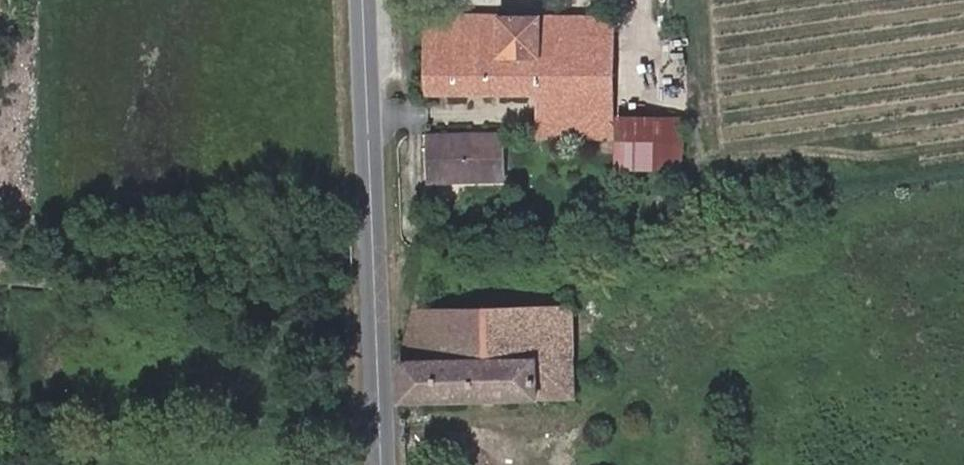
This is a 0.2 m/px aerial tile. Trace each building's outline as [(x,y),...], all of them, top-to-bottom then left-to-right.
[(425,16),(426,56),(541,58),(542,18),(425,16)] [(541,58),(537,102),(591,103),(589,144),(615,145),(614,172),(680,174),(682,120),(614,118),(616,20),(542,18),(541,58)] [(541,58),(426,56),(426,100),(466,100),(481,101),(537,102),(541,58)] [(591,103),(537,102),(536,142),(589,144),(591,103)] [(505,190),(505,140),(428,137),(428,189),(505,190)] [(399,360),(401,407),(575,399),(574,316),(568,316),(408,323),(399,360)]
